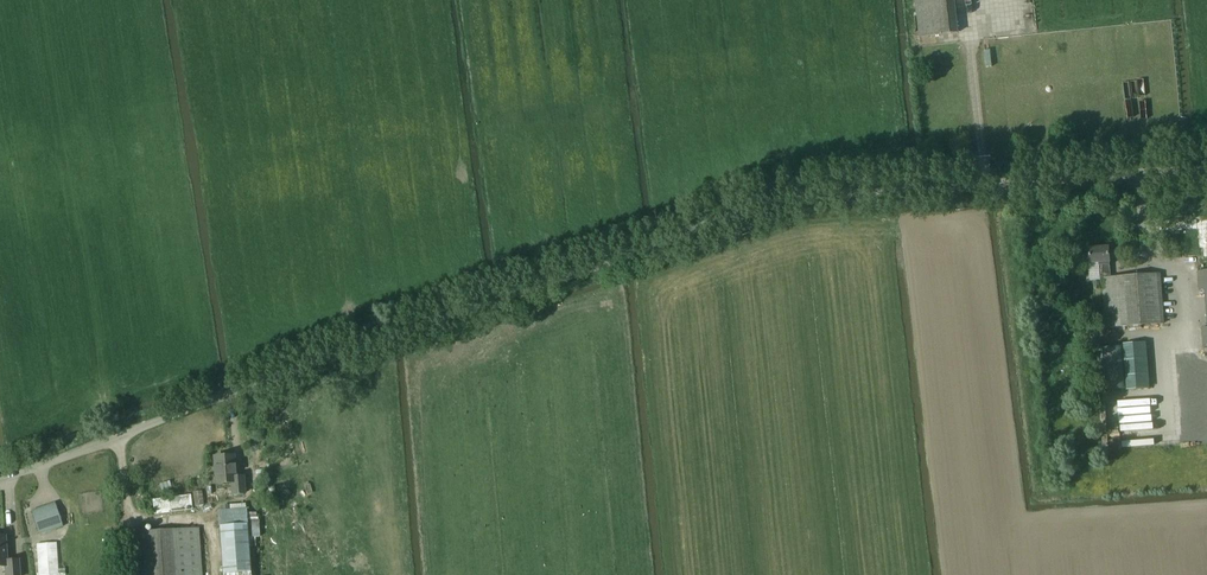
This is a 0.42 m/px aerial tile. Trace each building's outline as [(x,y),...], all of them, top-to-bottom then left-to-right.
[(919,38),(958,34),(955,0),(915,0),(919,38)] [(993,49),(983,50),(986,67),(995,66),(993,49)] [(1143,79),(1124,81),(1128,120),(1147,118),(1143,79)] [(1090,264),(1099,264),(1110,263),(1109,247),(1089,249),(1090,264)] [(1198,271),(1200,290),(1206,290),(1206,271),(1198,271)] [(1161,274),(1101,279),(1105,329),(1165,324),(1161,274)] [(1127,342),(1129,388),(1153,387),(1151,340),(1127,342)] [(1125,387),(1122,346),(1097,347),(1099,389),(1125,387)] [(1206,442),(1206,405),(1184,406),(1184,412),(1167,413),(1169,445),(1206,442)] [(244,477),(235,477),(233,457),(215,458),(216,483),(232,482),(233,495),(245,494),(244,477)] [(154,497),(155,512),(195,509),(195,495),(154,497)] [(55,503),(32,511),(40,535),(63,527),(55,503)] [(251,505),(222,506),(226,574),(255,574),(251,505)] [(200,528),(132,533),(135,574),(203,574),(200,528)] [(7,574),(20,574),(19,561),(6,561),(5,537),(0,537),(0,567),(6,566),(7,574)] [(57,542),(37,543),(38,574),(59,574),(57,542)]
